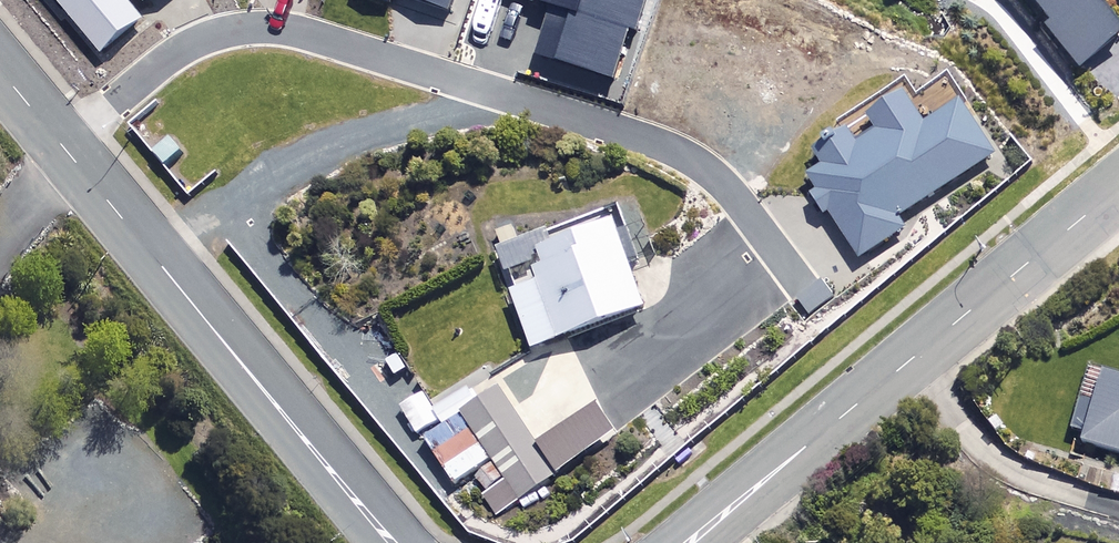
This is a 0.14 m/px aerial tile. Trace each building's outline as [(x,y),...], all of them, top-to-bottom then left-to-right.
[(101,52),(143,16),(129,0),(57,0),(101,52)] [(616,76),(630,26),(637,28),(645,0),(539,0),(549,3),(534,52),(616,76)] [(1046,19),(1041,23),(1075,66),(1118,31),(1118,19),(1104,0),(1031,0),(1046,19)] [(816,175),(805,183),(860,265),(904,236),(891,216),(989,150),(951,93),(922,113),(903,84),(866,108),(877,124),(861,135),(850,119),(817,141),(822,149),(806,160),(816,175)] [(643,304),(609,210),(495,251),(529,345),(643,304)] [(608,415),(558,343),(460,410),(504,474),(484,488),(501,513),(609,438),(598,422),(608,415)] [(1095,378),(1089,399),(1080,396),(1070,428),(1079,431),(1077,439),(1118,452),(1118,385),(1095,378)] [(438,419),(422,392),(400,405),(416,433),(438,419)] [(488,460),(459,415),(424,438),(452,483),(488,460)]
